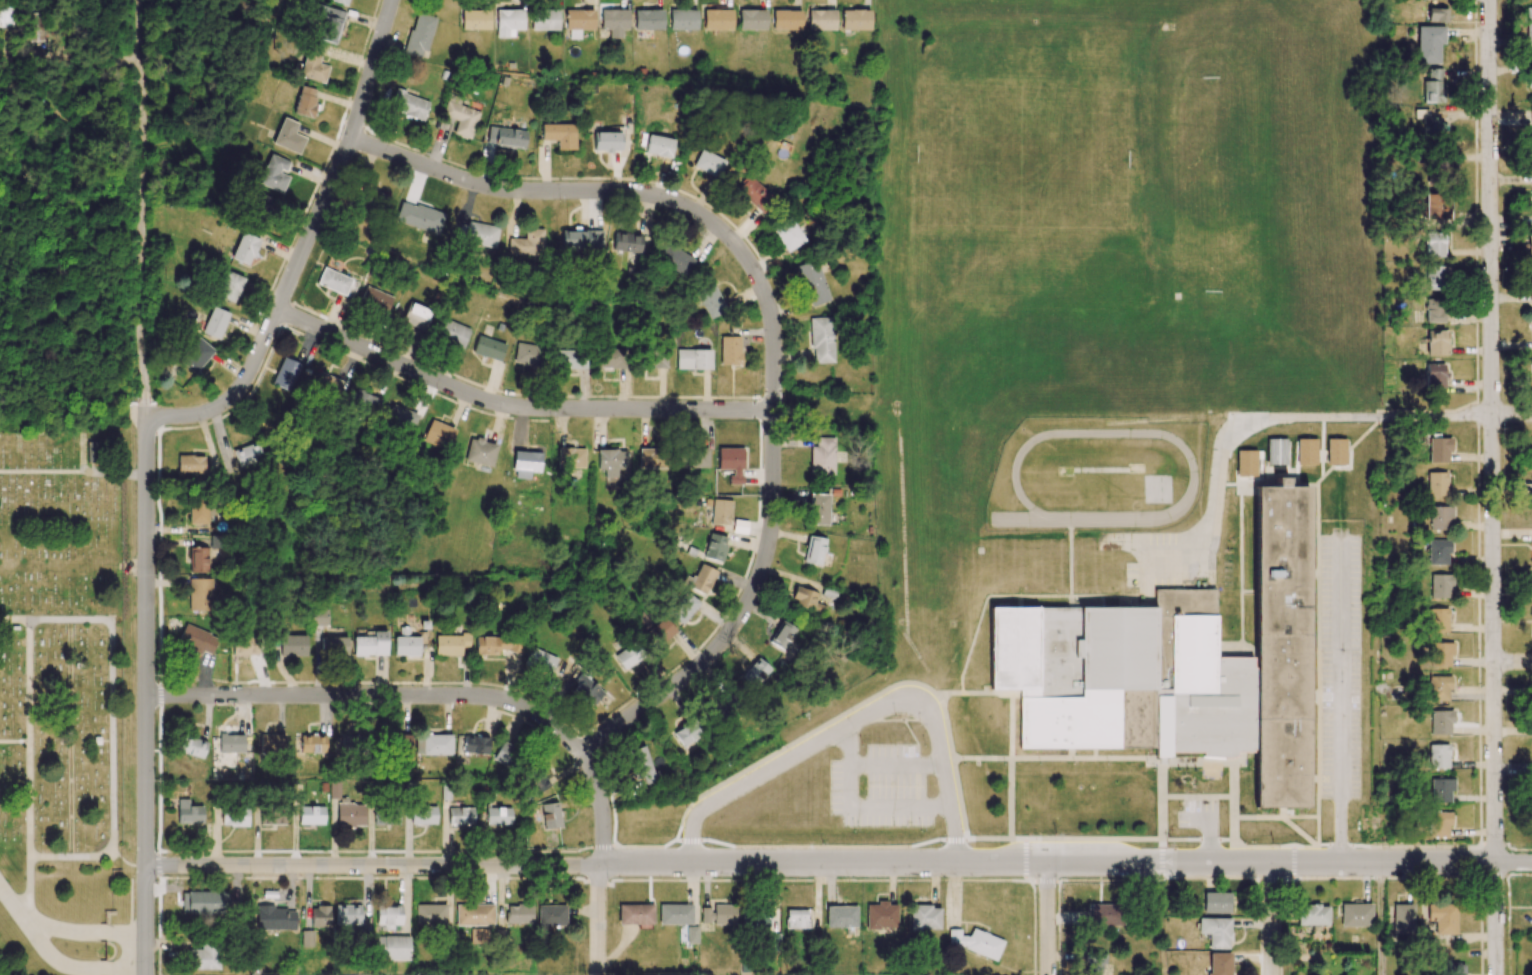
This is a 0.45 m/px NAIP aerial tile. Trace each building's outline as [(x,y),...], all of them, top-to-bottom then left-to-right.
[(14,26),(14,4),(0,5),(0,27),(14,26)] [(343,10),(320,6),(314,39),(337,43),(343,10)] [(559,9),(532,8),(532,29),(558,30),(559,9)] [(731,30),(732,8),(704,8),(703,29),(731,30)] [(1447,9),(1428,8),(1428,22),(1447,22),(1447,9)] [(524,29),(523,9),(496,10),(496,37),(514,37),(514,30),(524,29)] [(766,10),(740,9),(739,29),(766,30),(766,10)] [(490,29),(490,10),(462,10),(462,29),(490,29)] [(594,10),(566,10),(566,30),(569,30),(569,39),(580,39),(580,29),(594,29),(594,10)] [(628,10),(601,10),(600,29),(609,29),(608,38),(622,38),(622,30),(627,30),(628,10)] [(663,10),(635,10),(635,29),(663,29),(663,10)] [(697,30),(697,10),(670,10),(670,29),(697,30)] [(801,11),(773,10),(773,29),(801,30),(801,11)] [(835,30),(835,10),(808,10),(808,30),(835,30)] [(870,30),(870,10),(842,10),(842,30),(870,30)] [(427,52),(436,18),(416,12),(404,54),(420,58),(423,50),(427,52)] [(1444,44),(1444,26),(1417,26),(1417,63),(1439,64),(1440,44),(1444,44)] [(324,83),(329,66),(319,63),(323,46),(309,42),(300,76),(324,83)] [(1423,103),(1442,103),(1441,68),(1428,68),(1428,80),(1423,81),(1423,103)] [(312,117),(318,90),(300,86),(294,114),(312,117)] [(429,102),(396,90),(389,109),(422,121),(429,102)] [(457,121),(453,133),(469,139),(479,113),(447,100),(441,115),(457,121)] [(1521,109),(1520,125),(1531,125),(1531,109),(1521,109)] [(272,143),(299,154),(306,138),(294,133),(298,123),(283,117),(272,143)] [(1446,124),(1440,124),(1440,117),(1422,117),(1423,136),(1447,135),(1446,124)] [(541,125),(542,140),(557,140),(557,150),(575,150),(574,124),(541,125)] [(486,145),(524,147),(525,129),(487,128),(486,145)] [(620,151),(620,132),(593,132),(593,151),(620,151)] [(670,157),(673,138),(647,135),(645,154),(670,157)] [(718,178),(724,160),(699,150),(692,168),(718,178)] [(1446,181),(1445,153),(1423,154),(1424,181),(1446,181)] [(283,193),(288,174),(285,173),(289,161),(268,154),(258,185),(283,193)] [(762,212),(773,196),(748,177),(736,193),(762,212)] [(270,219),(277,200),(258,194),(252,213),(270,219)] [(1449,219),(1449,194),(1421,195),(1422,219),(1449,219)] [(444,215),(401,200),(393,220),(437,235),(444,215)] [(773,229),(784,252),(804,243),(793,220),(773,229)] [(461,221),(456,241),(494,249),(498,229),(461,221)] [(542,256),(542,229),(525,229),(525,238),(508,238),(508,255),(542,256)] [(602,230),(560,231),(561,252),(602,252),(602,230)] [(258,238),(239,233),(232,260),(251,265),(258,238)] [(641,234),(614,233),(613,252),(640,253),(641,234)] [(1442,258),(1443,235),(1424,235),(1423,257),(1442,258)] [(695,260),(667,242),(656,259),(684,277),(695,260)] [(829,300),(816,260),(795,266),(808,307),(829,300)] [(1426,290),(1445,289),(1444,266),(1425,266),(1426,290)] [(344,296),(351,279),(323,267),(316,284),(344,296)] [(244,277),(225,271),(217,297),(235,303),(244,277)] [(707,319),(725,312),(713,282),(695,289),(707,319)] [(393,297),(366,286),(359,302),(386,313),(393,297)] [(1425,322),(1443,323),(1443,299),(1425,299),(1425,322)] [(432,310),(408,303),(402,323),(425,330),(432,310)] [(220,339),(228,312),(211,306),(202,334),(220,339)] [(832,317),(810,318),(812,363),(833,363),(832,317)] [(438,340),(463,348),(469,328),(444,320),(438,340)] [(1426,356),(1446,356),(1447,331),(1426,330),(1426,356)] [(473,353),(500,361),(505,344),(478,335),(473,353)] [(193,373),(214,351),(198,337),(178,359),(193,373)] [(741,337),(721,337),(721,365),(741,365),(741,337)] [(543,348),(518,342),(513,361),(538,368),(543,348)] [(625,368),(626,349),(598,349),(598,368),(625,368)] [(563,368),(586,369),(586,351),(563,350),(563,368)] [(666,368),(666,350),(647,350),(648,368),(666,368)] [(676,369),(711,369),(711,350),(677,350),(676,369)] [(300,363),(281,357),(272,385),(291,391),(300,363)] [(1443,379),(1445,379),(1444,363),(1424,364),(1425,389),(1444,388),(1443,379)] [(343,381),(319,372),(313,388),(336,397),(343,381)] [(381,400),(356,388),(348,406),(373,417),(381,400)] [(386,424),(413,432),(419,413),(392,405),(386,424)] [(422,441),(447,451),(456,430),(431,419),(422,441)] [(833,437),(816,438),(816,446),(810,446),(810,475),(834,474),(833,437)] [(497,442),(469,438),(465,462),(493,466),(497,442)] [(1267,464),(1286,465),(1286,439),(1267,438),(1267,464)] [(1297,465),(1316,464),(1316,438),(1296,439),(1297,465)] [(1427,462),(1448,463),(1449,438),(1428,438),(1427,462)] [(1326,465),(1346,465),(1346,439),(1327,439),(1326,465)] [(239,467),(262,459),(256,442),(233,450),(239,467)] [(585,468),(585,448),(558,448),(558,468),(585,468)] [(639,468),(665,469),(666,449),(639,448),(639,468)] [(708,448),(677,449),(677,468),(708,467),(708,448)] [(742,448),(718,448),(718,469),(730,469),(730,484),(742,484),(742,448)] [(626,469),(625,449),(598,450),(598,469),(604,469),(604,477),(617,477),(617,469),(626,469)] [(1236,476),(1256,476),(1256,450),(1237,450),(1236,476)] [(541,452),(514,451),(513,475),(540,476),(541,452)] [(178,473),(204,473),(204,455),(178,455),(178,473)] [(1446,472),(1426,472),(1426,496),(1445,497),(1446,472)] [(1308,808),(1308,487),(1287,487),(1287,477),(1274,477),(1274,486),(1254,486),(1255,657),(1215,657),(1215,589),(1154,589),(1154,604),(1158,604),(1158,616),(1170,616),(1170,753),(1202,753),(1202,757),(1234,757),(1234,752),(1256,752),(1256,808),(1308,808)] [(828,525),(829,494),(810,494),(809,524),(828,525)] [(208,524),(207,498),(189,499),(190,524),(208,524)] [(711,524),(730,525),(731,500),(712,500),(711,524)] [(1451,506),(1428,507),(1428,530),(1448,530),(1448,518),(1451,518),(1451,506)] [(727,537),(709,533),(704,557),(722,561),(727,537)] [(822,565),(825,539),(807,536),(803,563),(822,565)] [(1427,565),(1448,564),(1447,540),(1427,540),(1427,565)] [(207,573),(208,548),(190,547),(189,572),(207,573)] [(706,595),(717,571),(700,564),(689,587),(706,595)] [(1450,574),(1429,575),(1430,598),(1450,597),(1450,574)] [(212,579),(189,578),(188,611),(212,611),(212,579)] [(817,594),(796,585),(789,603),(823,615),(826,606),(814,602),(817,594)] [(681,624),(700,603),(685,591),(667,613),(681,624)] [(1019,749),(1117,749),(1117,690),(1155,690),(1155,608),(990,608),(990,690),(1019,690),(1019,749)] [(1426,609),(1427,633),(1447,632),(1447,608),(1426,609)] [(652,624),(641,614),(633,623),(644,633),(652,624)] [(650,630),(663,643),(676,630),(663,617),(650,630)] [(796,630),(782,620),(769,641),(784,650),(796,630)] [(209,656),(218,638),(186,623),(177,641),(209,656)] [(394,636),(394,656),(419,655),(419,637),(409,637),(409,627),(401,627),(401,636),(394,636)] [(354,655),(387,655),(386,631),(373,632),(373,637),(353,637),(354,655)] [(306,656),(307,636),(281,635),(280,655),(306,656)] [(468,635),(435,635),(435,655),(461,655),(461,647),(468,647),(468,635)] [(232,654),(257,655),(258,638),(233,637),(232,654)] [(347,637),(321,637),(321,655),(348,655),(347,637)] [(498,655),(498,651),(521,652),(521,638),(476,637),(475,655),(498,655)] [(644,657),(636,642),(614,653),(622,669),(644,657)] [(1453,643),(1431,643),(1431,666),(1449,667),(1449,656),(1453,656),(1453,643)] [(524,663),(550,672),(556,657),(530,648),(524,663)] [(772,668),(756,657),(742,678),(758,688),(772,668)] [(594,705),(604,689),(573,668),(565,680),(575,686),(572,690),(594,705)] [(1448,701),(1449,676),(1428,676),(1427,701),(1448,701)] [(1155,695),(1169,695),(1169,681),(1155,681),(1155,695)] [(716,716),(737,710),(732,694),(711,700),(716,716)] [(1170,757),(1169,696),(1153,697),(1154,757),(1170,757)] [(1429,711),(1429,735),(1451,735),(1451,711),(1429,711)] [(703,734),(695,719),(673,732),(681,746),(703,734)] [(284,734),(259,735),(259,752),(285,752),(284,734)] [(395,746),(410,747),(411,735),(396,734),(395,746)] [(452,735),(416,734),(415,754),(452,755),(452,735)] [(244,735),(219,735),(219,752),(244,753),(244,735)] [(325,753),(325,735),(294,736),(295,753),(325,753)] [(206,741),(183,736),(180,753),(203,758),(206,741)] [(339,736),(338,750),(359,751),(359,737),(339,736)] [(463,753),(487,755),(489,738),(464,736),(463,753)] [(509,767),(517,748),(501,741),(493,760),(509,767)] [(1428,769),(1448,768),(1447,744),(1428,745),(1428,769)] [(660,779),(657,771),(653,772),(644,746),(631,750),(643,785),(660,779)] [(550,785),(540,769),(525,779),(535,795),(550,785)] [(1430,803),(1450,803),(1449,792),(1453,792),(1453,779),(1430,779),(1430,803)] [(339,799),(339,782),(329,782),(329,799),(339,799)] [(202,806),(188,806),(189,799),(178,799),(177,823),(202,823),(202,806)] [(364,826),(364,803),(337,802),(337,826),(364,826)] [(541,804),(543,829),(560,827),(559,803),(541,804)] [(285,825),(285,805),(261,804),(260,824),(285,825)] [(324,807),(299,806),(298,823),(323,824),(324,807)] [(436,824),(436,806),(411,806),(411,824),(436,824)] [(248,807),(222,807),(222,826),(248,826),(248,807)] [(473,807),(448,808),(448,825),(473,825),(473,807)] [(511,807),(486,808),(486,826),(511,825),(511,807)] [(374,824),(399,825),(399,810),(374,809),(374,824)] [(1449,837),(1449,812),(1429,812),(1428,837),(1449,837)] [(182,891),(182,914),(228,914),(228,892),(182,891)] [(1230,893),(1203,892),(1203,913),(1230,914),(1230,893)] [(897,928),(896,904),(888,905),(888,901),(875,901),(876,904),(866,904),(866,928),(897,928)] [(1455,934),(1456,903),(1428,902),(1427,921),(1436,921),(1436,934),(1455,934)] [(446,905),(416,904),(415,925),(446,926),(446,905)] [(456,925),(493,925),(493,904),(456,905),(456,925)] [(532,923),(532,904),(506,904),(506,923),(532,923)] [(619,925),(654,924),(653,904),(618,905),(619,925)] [(692,904),(659,904),(659,924),(692,924),(692,904)] [(713,924),(735,924),(736,905),(714,904),(713,924)] [(1121,926),(1121,905),(1091,904),(1090,925),(1121,926)] [(1371,904),(1340,904),(1341,926),(1371,926),(1371,904)] [(1393,934),(1413,934),(1412,904),(1393,905),(1393,934)] [(336,905),(335,925),(360,925),(360,905),(336,905)] [(566,905),(538,905),(538,926),(566,926),(566,905)] [(1328,925),(1328,905),(1298,905),(1298,925),(1328,925)] [(329,907),(312,906),(311,927),(329,927),(329,907)] [(401,925),(401,906),(376,907),(376,928),(393,927),(393,925),(401,925)] [(856,906),(826,907),(826,927),(856,927),(856,906)] [(910,930),(940,930),(940,906),(910,906),(910,930)] [(295,930),(295,908),(256,907),(256,930),(295,930)] [(711,908),(701,908),(701,923),(711,923),(711,908)] [(808,909),(785,910),(786,928),(808,928),(808,909)] [(1230,949),(1230,918),(1198,918),(1198,934),(1208,934),(1208,949),(1230,949)] [(697,926),(686,926),(686,944),(697,944),(697,926)] [(488,928),(471,928),(470,944),(488,944),(488,928)] [(948,929),(948,947),(960,948),(996,961),(1003,940),(971,928),(969,936),(960,935),(960,930),(948,929)] [(313,930),(301,930),(302,947),(313,947),(313,930)] [(409,936),(377,936),(377,960),(409,959),(409,936)] [(190,970),(218,969),(218,942),(201,943),(201,949),(189,950),(190,970)] [(1208,953),(1208,974),(1231,974),(1230,953),(1208,953)] [(1440,963),(1440,974),(1465,974),(1464,963),(1440,963)]
